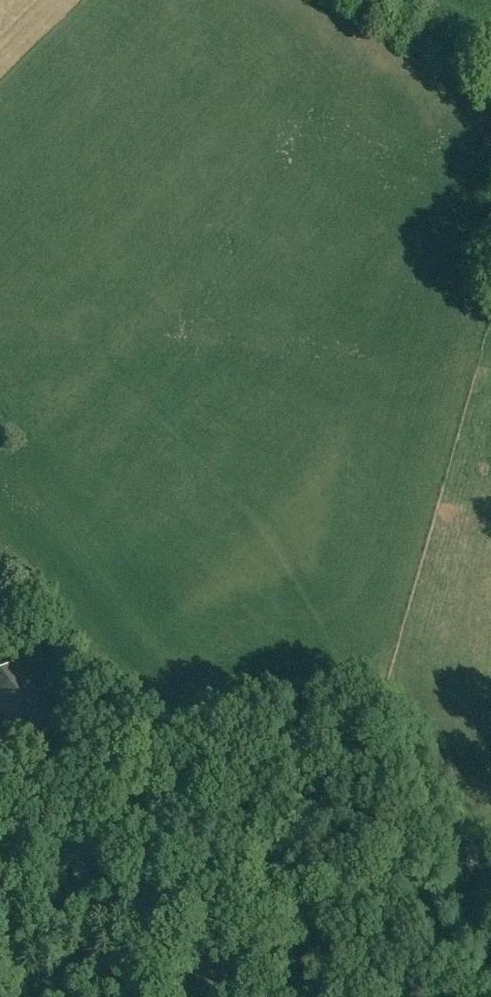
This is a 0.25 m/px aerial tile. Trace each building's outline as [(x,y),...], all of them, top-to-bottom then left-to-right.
[(27,750),(62,723),(15,662),(0,673),(0,716),(27,750)]
